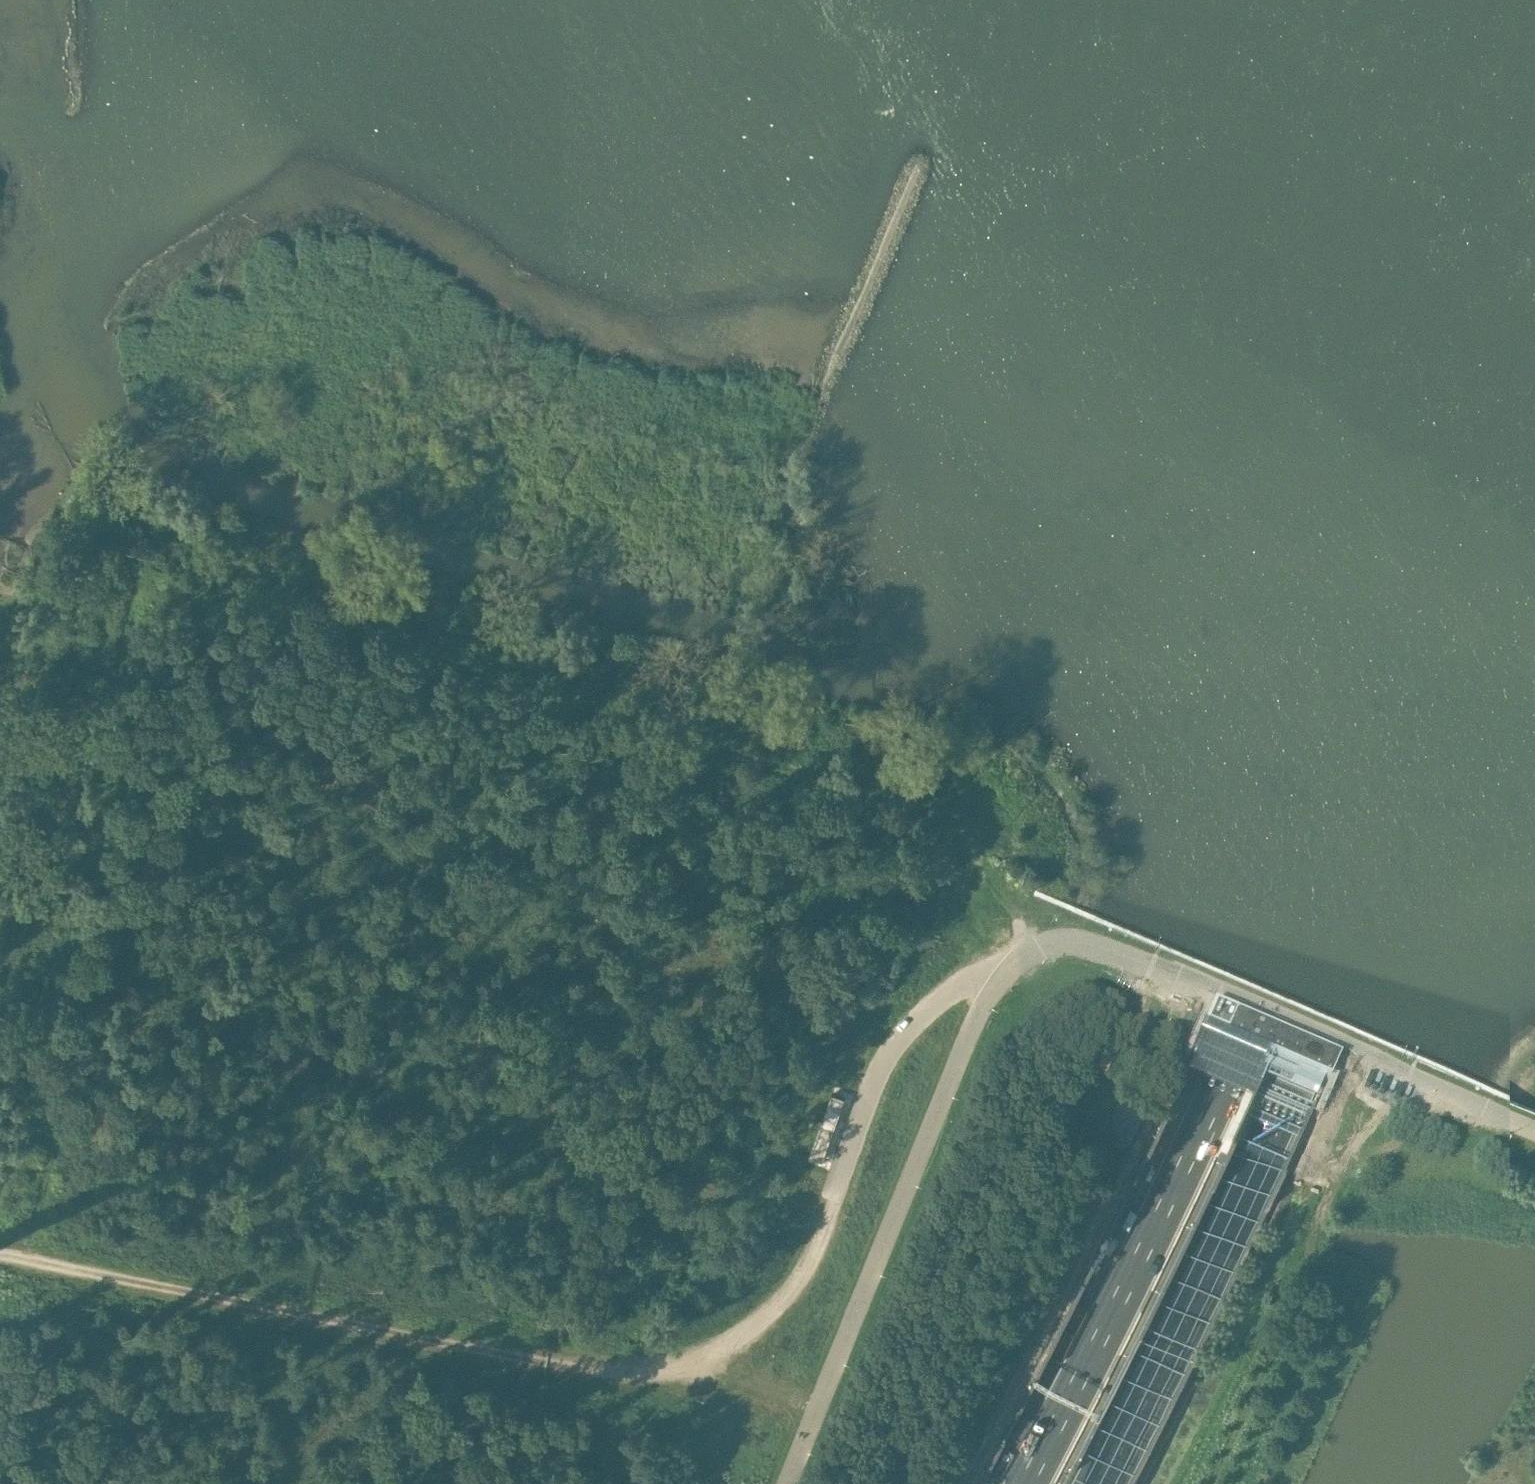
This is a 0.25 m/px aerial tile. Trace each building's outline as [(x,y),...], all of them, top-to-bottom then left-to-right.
[(1299,1067),(1328,1080),(1338,1057),(1213,1003),(1203,1025),(1243,1043),(1263,1051),(1272,1055),(1281,1059),(1299,1067)] [(819,1125),(810,1154),(823,1158),(845,1097),(832,1093),(819,1125)]
